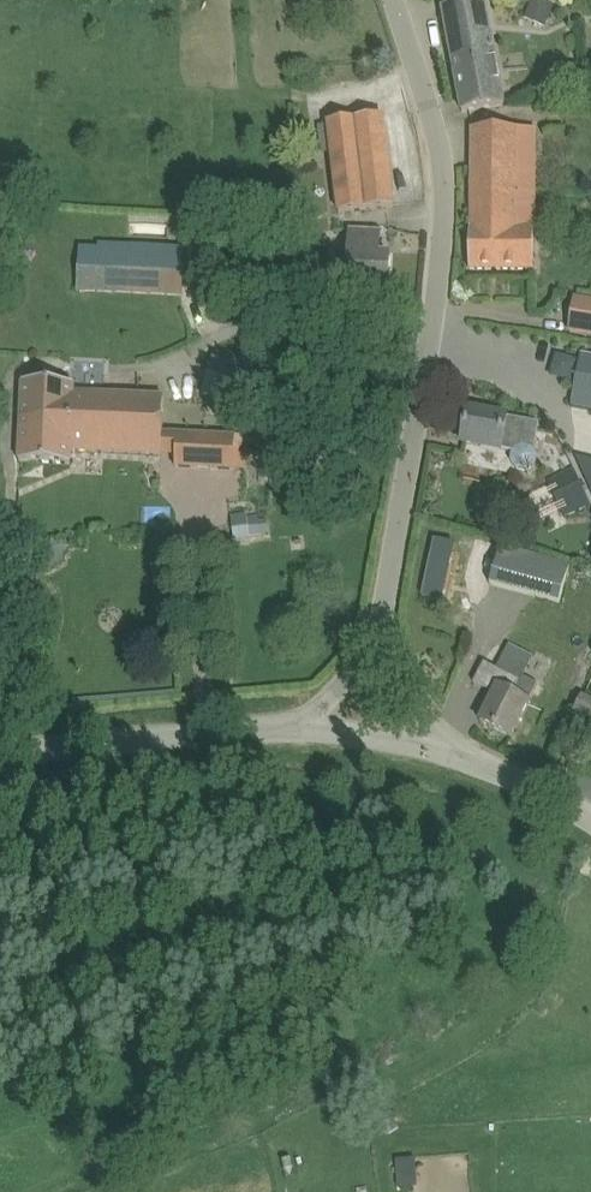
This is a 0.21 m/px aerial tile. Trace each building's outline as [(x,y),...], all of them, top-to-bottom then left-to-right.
[(443,8),(463,112),(505,104),(486,0),(443,8)] [(528,11),(549,19),(555,4),(544,0),(532,0),(528,11)] [(331,148),(338,213),(394,207),(383,116),(328,122),(328,123),(313,125),(315,151),(331,148)] [(537,229),(538,129),(473,129),(473,165),(472,208),(472,228),(471,228),(470,269),(534,270),(535,229),(537,229)] [(380,256),(381,233),(351,231),(348,290),(389,293),(391,256),(380,256)] [(184,297),(186,249),(101,245),(100,250),(80,249),(78,293),(184,297)] [(590,335),(590,296),(579,294),(573,331),(590,335)] [(243,407),(253,364),(215,352),(202,394),(243,407)] [(581,354),(572,405),(590,409),(590,356),(581,354)] [(22,420),(164,427),(165,397),(74,393),(75,384),(24,382),(22,420)] [(540,422),(511,417),(469,409),(463,443),(513,452),(511,461),(517,470),(527,472),(536,466),(538,456),(534,451),(540,422)] [(163,456),(164,433),(164,427),(22,420),(20,462),(71,465),(72,451),(163,456)] [(177,433),(176,456),(175,468),(235,471),(236,436),(177,433)] [(334,445),(318,444),(317,460),(333,462),(334,445)] [(548,481),(566,517),(590,505),(573,469),(548,481)] [(249,538),(249,535),(247,521),(246,518),(231,520),(233,540),(249,538)] [(443,602),(456,544),(435,540),(423,597),(443,602)] [(570,564),(523,552),(500,545),(490,584),(559,602),(570,564)] [(522,681),(516,678),(485,662),(474,683),(495,693),(481,722),(512,738),(529,702),(515,695),(522,681)] [(583,697),(576,710),(590,718),(590,701),(583,697)] [(414,1188),(413,1159),(397,1159),(398,1189),(414,1188)]
